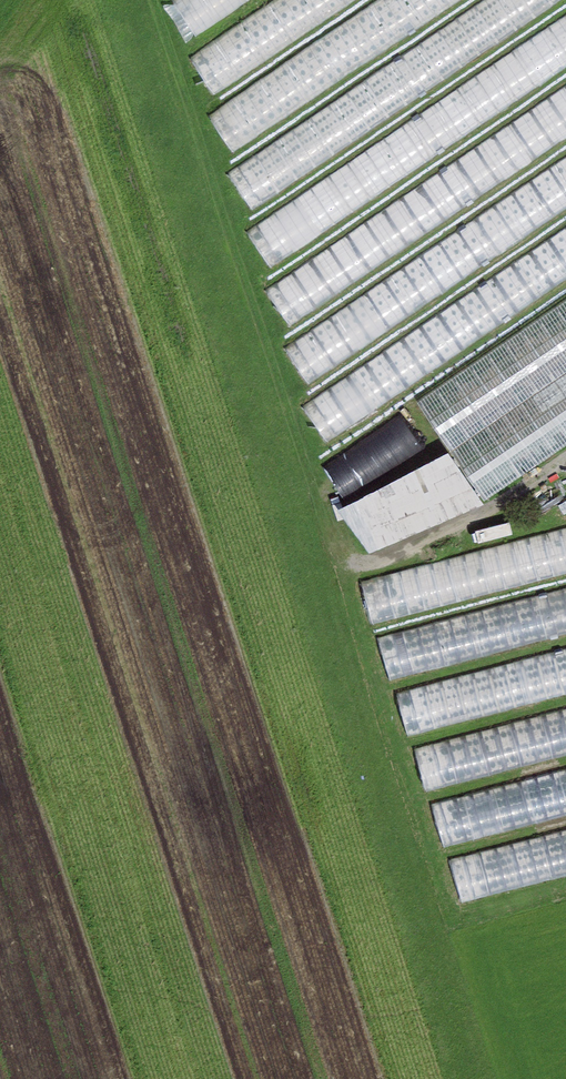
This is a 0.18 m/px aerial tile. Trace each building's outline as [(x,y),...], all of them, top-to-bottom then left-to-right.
[(202,38),(260,0),(177,0),(202,38)] [(194,57),(220,95),(363,0),(279,0),(194,57)] [(211,118),(237,156),(470,0),(387,0),(211,118)] [(233,171),(259,210),(565,4),(565,0),(488,0),(233,171)] [(252,231),(278,270),(565,77),(565,21),(252,231)] [(270,291),(296,330),(565,149),(565,93),(270,291)] [(288,350),(314,389),(565,220),(565,164),(288,350)] [(303,405),(329,444),(565,285),(565,229),(303,405)] [(419,406),(450,456),(483,508),(565,451),(565,304),(419,406)] [(424,454),(403,420),(330,464),(351,498),(424,454)] [(450,456),(341,509),(371,555),(483,508),(450,456)] [(541,512),(547,528),(565,521),(565,502),(541,512)] [(366,583),(376,621),(565,574),(565,532),(366,583)] [(370,642),(381,685),(565,637),(565,591),(370,642)] [(391,698),(402,741),(565,699),(565,652),(391,698)] [(403,755),(415,798),(565,758),(565,712),(403,755)] [(427,808),(439,851),(565,817),(565,771),(427,808)] [(453,860),(464,903),(565,876),(565,830),(453,860)]
